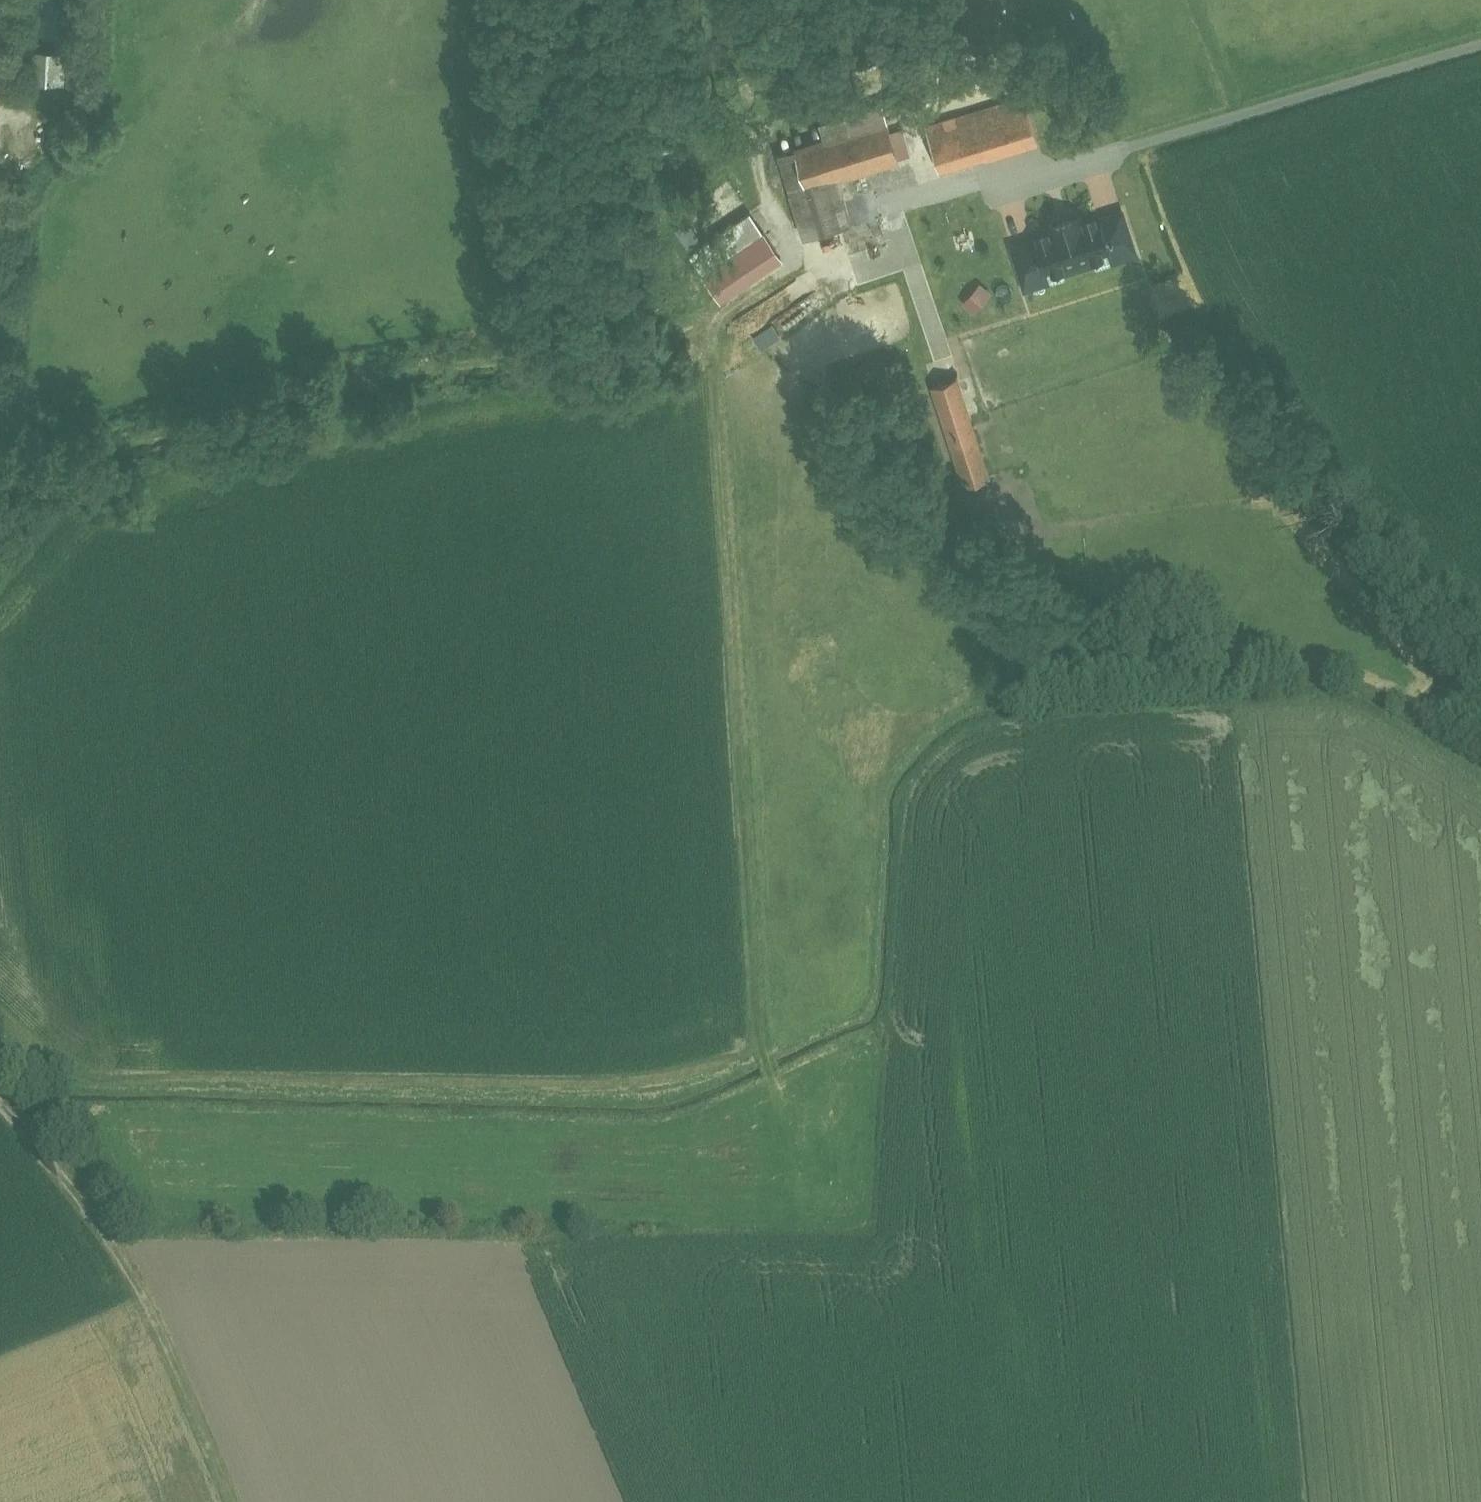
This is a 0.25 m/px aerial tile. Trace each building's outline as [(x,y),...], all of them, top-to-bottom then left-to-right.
[(70,53),(23,51),(21,81),(68,84),(70,53)] [(941,92),(947,98),(954,102),(962,103),(970,102),(977,99),(982,93),(985,86),(986,79),(985,71),(981,64),(975,59),(968,56),(961,55),(953,57),(946,61),(941,68),(938,76),(938,84),(941,92)] [(1025,96),(926,126),(941,173),(1039,143),(1025,96)] [(825,138),(778,152),(804,238),(850,224),(835,177),(898,158),(882,105),(820,123),(825,138)] [(762,225),(739,193),(681,232),(703,265),(762,225)] [(1123,208),(1011,242),(1025,287),(1136,252),(1123,208)] [(782,254),(762,225),(703,265),(722,294),(782,254)] [(976,279),(957,300),(971,312),(990,292),(976,279)] [(957,378),(933,386),(965,485),(989,477),(957,378)]
